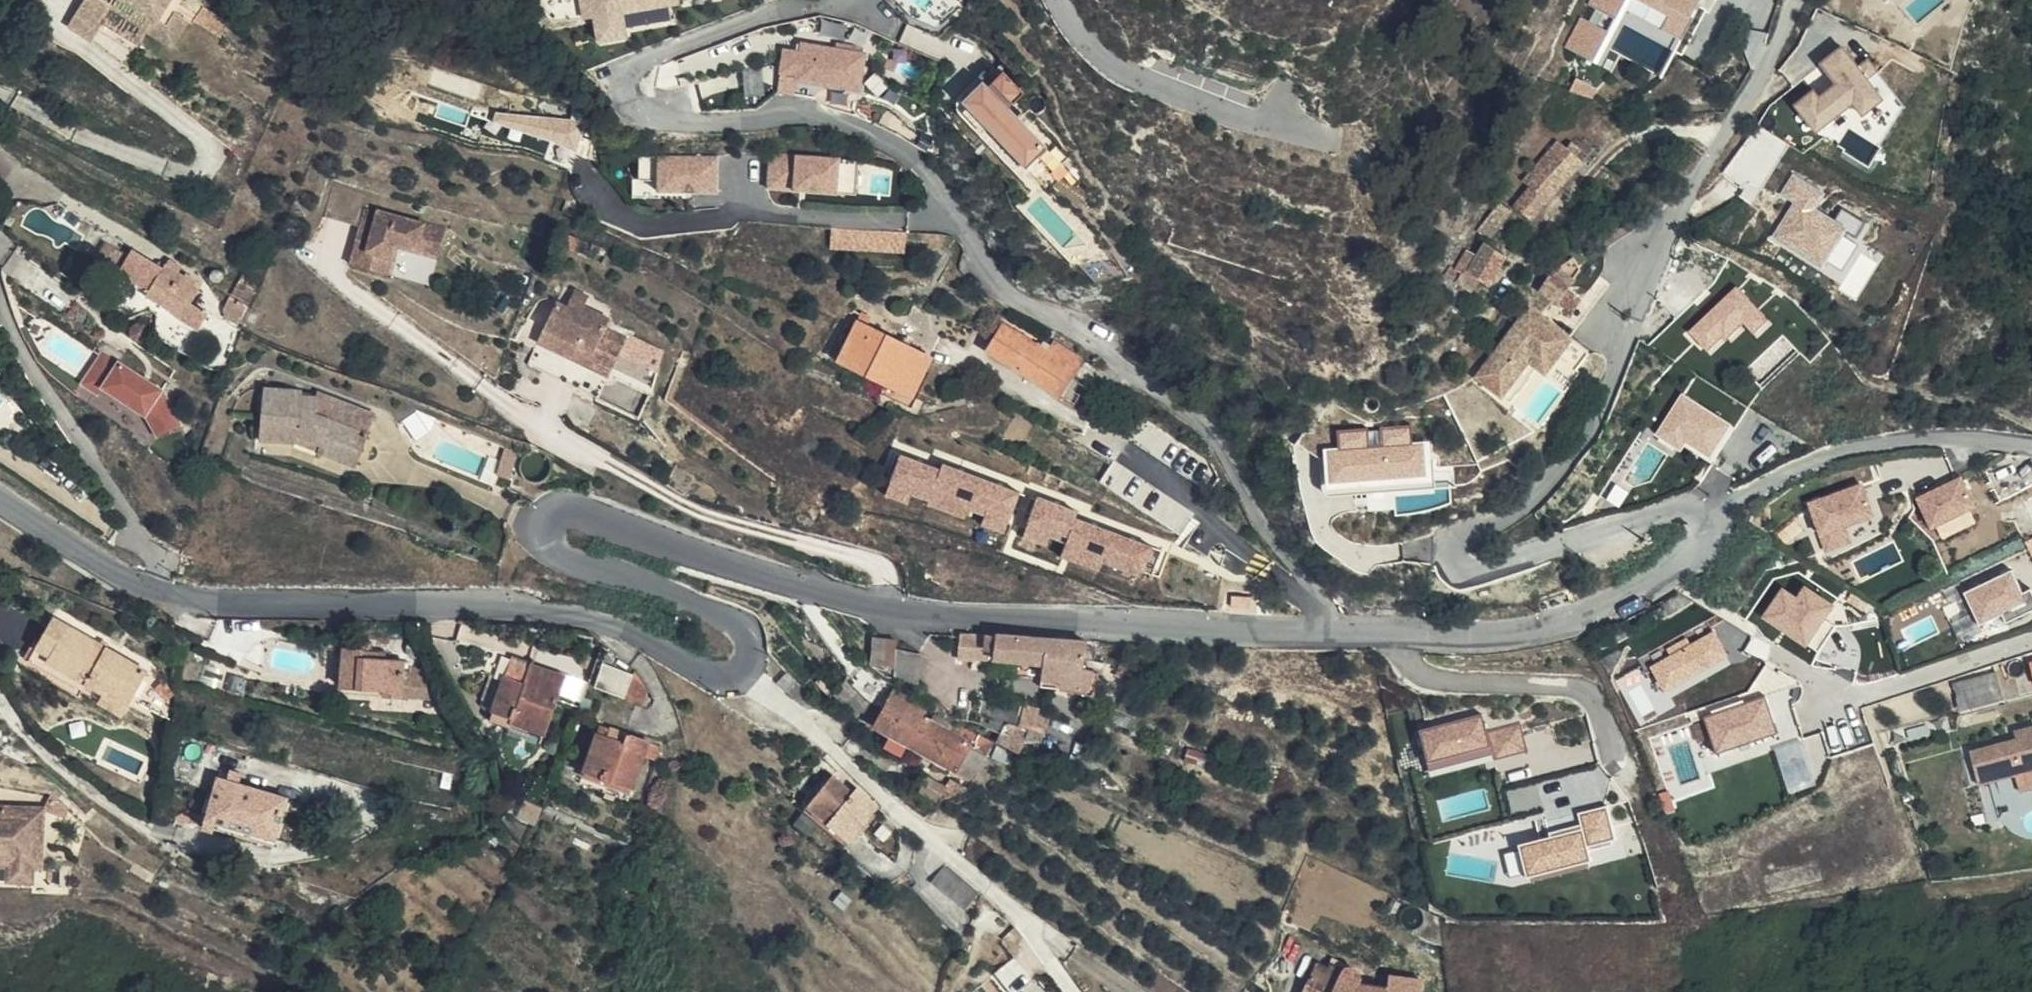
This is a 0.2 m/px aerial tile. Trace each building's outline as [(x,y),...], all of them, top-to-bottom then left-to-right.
[(68,25),(91,41),(103,22),(136,45),(146,31),(153,19),(167,27),(176,13),(187,22),(193,24),(198,17),(172,0),(85,0),(68,25)] [(682,3),(682,0),(580,0),(582,17),(594,15),(598,43),(631,38),(628,11),(682,3)] [(1592,60),(1617,12),(1597,0),(1594,0),(1569,46),(1592,60)] [(171,47),(187,22),(176,13),(167,27),(153,19),(146,31),(171,47)] [(786,37),(778,89),(797,92),(799,79),(864,89),(870,49),(786,37)] [(1856,105),(1863,115),(1885,99),(1847,43),(1821,61),(1834,80),(1797,105),(1816,132),(1856,105)] [(1049,144),(1010,106),(1026,90),(1003,67),(990,81),(985,76),(961,100),(1027,166),(1049,144)] [(1582,151),(1572,141),(1565,148),(1558,141),(1537,166),(1522,182),(1527,187),(1512,205),(1532,221),(1582,163),(1576,157),(1582,151)] [(637,154),(638,193),(721,191),(720,151),(637,154)] [(841,189),(840,151),(770,152),(770,190),(841,189)] [(1522,182),(1537,166),(1529,159),(1515,177),(1522,182)] [(1772,239),(1847,279),(1853,266),(1870,275),(1877,262),(1858,252),(1874,221),(1844,205),(1837,217),(1819,207),(1828,190),(1793,171),(1781,194),(1793,200),(1772,239)] [(447,221),(360,200),(353,231),(358,232),(349,268),(387,277),(395,245),(439,255),(447,221)] [(1491,242),(1511,214),(1508,210),(1508,211),(1499,204),(1478,232),(1491,242)] [(1488,245),(1506,257),(1519,242),(1518,239),(1526,229),(1511,214),(1491,242),(1488,245)] [(772,219),(734,216),(733,234),(864,243),(864,240),(865,226),(837,225),(772,219)] [(913,230),(865,226),(864,240),(912,243),(913,230)] [(1487,246),(1484,244),(1475,256),(1467,251),(1455,268),(1450,265),(1445,276),(1471,294),(1479,282),(1486,286),(1504,259),(1506,257),(1488,245),(1487,246)] [(439,255),(395,245),(387,277),(432,287),(439,255)] [(185,299),(192,303),(200,289),(196,286),(198,280),(187,274),(186,275),(167,263),(164,268),(133,250),(120,273),(149,292),(147,296),(176,314),(185,299)] [(1541,291),(1571,312),(1581,300),(1567,289),(1581,269),(1573,258),(1549,275),(1541,291)] [(1756,333),(1773,317),(1738,282),(1688,331),(1710,354),(1743,321),(1756,333)] [(573,289),(563,284),(555,302),(565,306),(573,289)] [(565,306),(555,302),(539,336),(608,368),(623,335),(603,326),(607,316),(583,305),(587,296),(573,289),(565,306)] [(208,313),(192,303),(185,299),(176,314),(200,328),(208,313)] [(1531,303),(1514,326),(1536,343),(1553,356),(1557,350),(1571,333),(1531,303)] [(999,333),(1004,325),(1007,318),(998,312),(989,327),(999,333)] [(885,383),(911,395),(930,356),(917,350),(902,343),(857,321),(838,360),(885,383)] [(1073,408),(1086,387),(1073,378),(1084,361),(1054,341),(1047,352),(1004,325),(999,333),(987,352),(1073,408)] [(1514,326),(1480,372),(1501,388),(1536,343),(1514,326)] [(608,368),(539,336),(528,361),(597,392),(607,371),(608,368)] [(902,343),(917,350),(919,345),(905,338),(902,343)] [(1538,417),(1540,415),(1539,415),(1523,403),(1548,371),(1564,383),(1564,384),(1578,366),(1557,350),(1553,356),(1536,343),(1501,388),(1522,405),(1538,417)] [(165,391),(104,352),(92,371),(110,381),(104,389),(149,417),(161,439),(185,425),(165,391)] [(110,381),(92,371),(83,386),(100,396),(104,389),(110,381)] [(804,402),(811,377),(805,375),(798,400),(804,402)] [(906,406),(911,395),(885,383),(881,392),(906,406)] [(1564,384),(1564,383),(1539,415),(1540,415),(1564,384)] [(261,440),(299,444),(300,436),(322,445),(320,452),(358,466),(375,418),(316,396),(303,396),(303,390),(265,389),(261,440)] [(1659,431),(1711,463),(1736,422),(1683,391),(1659,431)] [(1422,472),(1418,422),(1381,424),(1383,443),(1368,444),(1367,424),(1338,426),(1340,444),(1324,445),(1327,479),(1422,472)] [(300,436),(299,444),(320,452),(322,445),(300,436)] [(507,462),(518,467),(524,455),(512,450),(507,462)] [(911,496),(984,516),(982,523),(1009,531),(1022,484),(899,450),(887,494),(910,501),(911,496)] [(1431,482),(1430,474),(1326,481),(1327,489),(1431,482)] [(1930,526),(1979,509),(1966,475),(1918,493),(1930,526)] [(1828,554),(1856,544),(1849,525),(1877,515),(1865,480),(1809,500),(1828,554)] [(1154,534),(1034,501),(1026,530),(1068,542),(1067,548),(1144,569),(1154,534)] [(1852,526),(1857,541),(1883,533),(1878,518),(1852,526)] [(1626,545),(1630,552),(1640,548),(1638,541),(1626,545)] [(2014,567),(1965,589),(1980,623),(2029,601),(2014,567)] [(1805,583),(1799,593),(1782,584),(1764,618),(1813,644),(1837,600),(1805,583)] [(30,661),(84,692),(125,716),(136,695),(145,678),(149,671),(54,617),(30,661)] [(1716,627),(1651,661),(1668,693),(1733,660),(1716,627)] [(993,657),(996,636),(982,635),(964,634),(960,657),(961,657),(973,658),(979,658),(986,657),(993,657)] [(1082,661),(1084,642),(1084,641),(1015,638),(996,636),(993,657),(999,658),(1015,661),(1042,665),(1041,676),(1040,686),(1092,695),(1099,674),(1101,674),(1102,664),(1082,661)] [(918,653),(898,640),(894,672),(913,682),(918,653)] [(345,650),(343,687),(384,689),(384,695),(402,696),(404,661),(386,660),(386,652),(345,650)] [(999,658),(993,657),(986,657),(986,663),(985,672),(1012,676),(1013,674),(1015,661),(999,658)] [(1042,665),(1015,661),(1013,674),(1041,676),(1042,665)] [(505,681),(496,707),(492,719),(512,726),(514,723),(544,733),(565,676),(533,664),(530,669),(512,663),(505,681)] [(629,700),(637,676),(605,663),(596,687),(629,700)] [(1970,680),(1954,685),(1958,701),(1967,699),(1970,709),(2003,700),(1995,674),(1970,680)] [(481,702),(496,707),(505,681),(490,676),(481,702)] [(642,677),(637,676),(629,700),(628,703),(646,710),(651,696),(642,677)] [(159,686),(145,678),(136,695),(152,703),(159,691),(156,689),(159,686)] [(164,681),(159,686),(156,689),(159,691),(168,701),(176,693),(164,681)] [(384,689),(343,687),(343,693),(384,695),(384,689)] [(891,735),(906,742),(920,716),(925,708),(895,691),(875,726),(891,735)] [(982,715),(1002,721),(1004,714),(988,710),(992,699),(1007,703),(1008,702),(1009,697),(989,691),(982,715)] [(1705,716),(1720,753),(1780,729),(1765,691),(1705,716)] [(1021,725),(1027,703),(1027,701),(1009,697),(1008,702),(1007,703),(1004,714),(1002,721),(1021,725)] [(1958,701),(1961,711),(1970,709),(1967,699),(1958,701)] [(1482,710),(1419,726),(1430,769),(1528,745),(1522,719),(1487,727),(1482,710)] [(920,716),(906,742),(970,777),(988,743),(973,735),(969,742),(920,716)] [(624,745),(627,735),(600,726),(598,736),(624,745)] [(2031,789),(2031,726),(2014,731),(2016,741),(1971,753),(1979,785),(2016,776),(2021,791),(2031,789)] [(650,743),(627,735),(624,745),(598,736),(586,770),(635,786),(650,743)] [(898,755),(906,742),(891,735),(884,748),(898,755)] [(1799,737),(1776,745),(1791,792),(1815,784),(1799,737)] [(833,775),(807,809),(820,819),(850,844),(880,806),(856,788),(853,791),(833,775)] [(275,837),(287,797),(219,779),(208,819),(275,837)] [(20,789),(23,839),(0,840),(0,863),(24,862),(24,848),(32,847),(30,789),(20,789)] [(0,790),(0,840),(23,839),(20,789),(0,790)] [(1529,877),(1594,862),(1589,843),(1617,837),(1609,803),(1581,810),(1585,826),(1521,841),(1529,877)] [(796,823),(809,834),(820,819),(807,809),(796,823)] [(977,891),(946,863),(932,878),(964,907),(977,891)] [(1337,972),(1340,966),(1329,961),(1326,967),(1337,972)] [(1314,962),(1310,971),(1321,976),(1326,967),(1314,962)] [(1406,990),(1358,982),(1359,978),(1358,976),(1356,971),(1351,969),(1346,969),(1340,966),(1337,972),(1326,967),(1321,976),(1310,971),(1301,990),(1305,991),(1406,991),(1406,990)]
